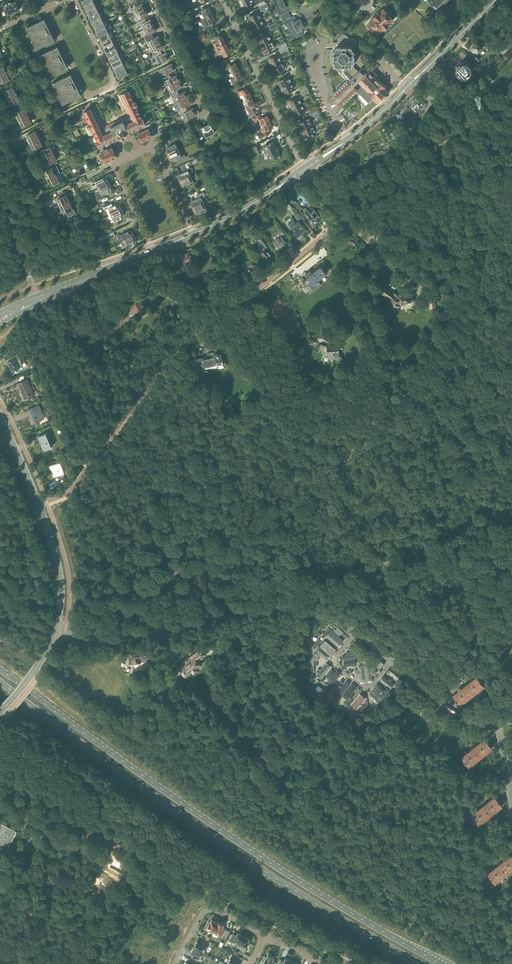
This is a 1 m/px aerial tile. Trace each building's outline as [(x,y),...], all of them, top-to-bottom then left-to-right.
[(98,5),(96,0),(97,0),(96,0),(84,6),(86,11),(98,5)] [(252,0),(247,0),(240,3),(243,7),(244,7),(245,9),(252,6),(250,3),(253,2),(252,0)] [(273,3),(270,4),(271,6),(268,7),(270,9),(272,8),(284,2),(283,0),(272,0),(273,3)] [(17,9),(19,9),(16,1),(11,3),(10,2),(3,5),(3,11),(4,11),(8,10),(9,13),(10,13),(11,15),(18,12),(17,9)] [(134,14),(145,8),(143,3),(138,5),(137,2),(130,5),(134,14)] [(282,18),(290,15),(288,12),(291,10),(289,6),(286,7),(284,2),(272,8),(274,12),(277,11),(279,16),(280,15),(282,18)] [(204,19),(206,18),(212,15),(209,8),(214,6),(213,3),(202,9),(202,10),(199,11),(200,15),(202,14),(204,19)] [(393,6),(399,14),(402,12),(395,4),(393,6)] [(89,16),(102,10),(101,10),(98,5),(86,11),(89,16)] [(138,22),(145,19),(144,16),(148,14),(145,8),(134,14),(138,22)] [(366,26),(372,32),(372,33),(373,34),(377,31),(378,33),(383,28),(384,28),(388,24),(393,20),(395,17),(394,17),(394,16),(387,8),(385,10),(383,9),(378,13),(374,17),(369,22),(370,23),(366,26)] [(91,21),(103,16),(101,11),(102,10),(89,16),(91,21)] [(251,24),(261,19),(258,12),(248,17),(251,24)] [(206,18),(204,19),(202,20),(202,21),(205,28),(209,26),(216,22),(212,15),(206,18)] [(291,28),(302,23),(300,19),(296,21),(294,16),(291,17),(290,15),(282,18),(283,21),(285,25),(289,24),(291,28)] [(94,26),(106,20),(105,21),(103,16),(91,21),(94,26)] [(44,19),(26,27),(36,49),(39,55),(49,76),(52,83),(63,104),(81,95),(71,74),(68,68),(58,46),(55,40),(44,19)] [(144,29),(153,25),(151,19),(146,21),(145,19),(138,22),(139,25),(141,24),(144,29)] [(261,19),(251,24),(255,31),(264,26),(261,19)] [(106,20),(94,26),(96,32),(108,26),(106,21),(107,20),(106,20)] [(302,23),(291,28),(289,29),(291,34),(288,36),(290,40),(297,37),(297,38),(303,35),(301,31),(303,30),(302,28),(304,27),(302,23)] [(156,30),(153,25),(144,29),(142,30),(146,39),(153,35),(152,32),(156,30)] [(99,37),(111,31),(111,30),(110,31),(108,26),(96,32),(99,37)] [(215,48),(226,43),(222,36),(220,34),(218,30),(213,32),(215,37),(214,37),(216,42),(213,43),(215,48)] [(111,31),(99,37),(101,42),(113,36),(111,31)] [(197,40),(205,36),(203,32),(194,36),(196,40),(197,40)] [(359,95),(360,94),(369,103),(373,99),(377,103),(381,99),(382,101),(388,96),(386,94),(390,91),(374,74),(375,73),(370,68),(367,71),(365,69),(364,71),(362,69),(360,71),(359,70),(358,72),(353,66),(353,58),(355,58),(355,54),(353,54),(353,47),(353,46),(357,43),(354,39),(354,38),(349,38),(346,35),(341,34),(341,35),(338,38),(337,38),(337,42),(334,42),(333,50),(332,50),(332,62),(333,62),(333,70),(337,70),(347,80),(334,93),(335,95),(332,98),(336,102),(337,101),(341,105),(357,90),(359,92),(357,93),(359,95)] [(153,35),(146,39),(150,47),(161,41),(159,36),(154,38),(153,35)] [(259,41),(261,45),(271,40),(269,36),(267,38),(266,35),(259,38),(260,40),(259,41)] [(115,41),(113,36),(101,42),(104,47),(116,41),(115,41)] [(271,40),(261,45),(263,50),(264,49),(265,51),(269,49),(270,50),(274,48),(274,47),(273,44),(271,40)] [(106,52),(118,46),(115,42),(116,41),(104,47),(106,52)] [(154,55),(161,52),(160,49),(164,47),(161,41),(150,47),(154,55)] [(477,42),(471,47),(473,48),(471,50),(475,53),(476,52),(477,53),(478,52),(479,52),(480,51),(480,50),(482,47),(477,42)] [(231,54),(226,43),(215,48),(218,54),(222,52),(224,57),(231,54)] [(109,57),(121,51),(120,51),(118,46),(106,52),(109,57)] [(111,62),(123,57),(120,52),(121,51),(109,57),(111,62)] [(161,52),(154,55),(158,64),(169,58),(167,52),(162,54),(161,52)] [(271,66),(281,62),(278,55),(268,59),(271,66)] [(483,70),(489,76),(495,83),(500,78),(492,71),(504,60),(499,55),(483,70)] [(114,68),(126,61),(125,62),(123,57),(111,62),(114,68)] [(484,60),(481,63),(480,64),(482,67),(483,68),(488,63),(484,60)] [(116,73),(128,67),(125,62),(126,62),(126,61),(114,68),(116,73)] [(30,62),(26,64),(31,73),(34,71),(30,62)] [(232,73),(239,70),(235,63),(230,65),(229,62),(227,63),(224,65),(226,70),(229,69),(231,73),(232,73)] [(281,62),(271,66),(275,73),(281,71),(282,71),(286,69),(284,65),(283,65),(281,62)] [(163,78),(170,75),(169,72),(175,69),(172,63),(159,70),(163,78)] [(456,72),(456,73),(456,74),(457,75),(458,76),(459,77),(460,77),(461,78),(462,78),(463,78),(464,78),(465,78),(466,77),(467,77),(467,76),(468,76),(469,75),(470,74),(470,73),(470,72),(470,71),(471,70),(470,69),(470,68),(470,67),(469,67),(469,66),(468,65),(467,64),(466,64),(465,63),(464,63),(463,63),(462,63),(461,63),(460,64),(459,64),(458,65),(457,66),(457,67),(456,67),(456,68),(456,69),(456,70),(456,71),(456,72)] [(133,65),(128,67),(116,73),(119,78),(130,72),(131,74),(136,72),(133,65)] [(242,77),(239,70),(232,73),(235,78),(231,80),(231,81),(231,82),(230,83),(231,84),(232,85),(233,84),(233,85),(236,83),(238,83),(237,79),(242,77)] [(0,76),(0,81),(2,83),(11,79),(8,72),(0,76)] [(167,86),(169,85),(169,86),(180,80),(177,75),(171,78),(170,75),(163,78),(164,81),(167,86)] [(281,88),(291,83),(290,79),(287,80),(286,77),(279,80),(280,83),(279,83),(281,88)] [(171,95),(178,92),(177,89),(183,86),(180,80),(169,86),(169,85),(167,86),(171,95)] [(291,83),(281,88),(283,92),(285,92),(286,94),(292,91),(291,88),(293,87),(291,83)] [(242,98),(244,101),(246,100),(252,98),(250,94),(252,94),(248,86),(237,92),(239,96),(240,96),(241,98),(242,98)] [(15,87),(5,91),(6,93),(5,94),(7,98),(18,93),(15,87)] [(109,142),(120,136),(121,137),(125,135),(137,129),(146,125),(143,118),(142,119),(135,105),(137,105),(137,104),(136,102),(135,101),(134,102),(128,91),(122,94),(122,95),(120,96),(129,115),(102,128),(93,108),(91,109),(84,112),(89,123),(88,124),(87,125),(88,127),(90,127),(91,127),(98,140),(97,141),(100,147),(108,143),(109,142)] [(175,103),(188,97),(185,91),(179,94),(178,92),(171,95),(175,103)] [(18,93),(7,98),(10,103),(11,102),(12,105),(21,100),(18,93)] [(424,109),(422,107),(425,103),(417,95),(413,99),(406,106),(407,107),(403,111),(402,112),(401,113),(401,114),(401,115),(396,114),(396,118),(398,122),(398,123),(399,122),(402,125),(406,126),(405,128),(406,128),(406,126),(409,127),(414,125),(416,123),(418,121),(417,119),(422,114),(423,113),(422,112),(423,111),(423,110),(424,109)] [(188,97),(175,103),(179,112),(186,108),(185,106),(191,103),(188,97)] [(292,109),(302,104),(299,97),(289,101),(292,109)] [(252,98),(246,100),(244,101),(246,105),(245,106),(249,114),(255,111),(253,108),(262,104),(260,100),(254,103),(252,98)] [(302,104),(292,109),(296,116),(306,111),(302,104)] [(18,120),(28,115),(25,108),(15,112),(17,115),(16,115),(18,120)] [(186,108),(179,112),(180,115),(182,114),(185,119),(196,114),(193,108),(187,111),(186,108)] [(263,125),(270,121),(268,115),(262,118),(260,114),(252,118),(255,124),(259,123),(260,126),(263,125)] [(28,115),(18,120),(20,124),(21,124),(22,126),(31,122),(28,115)] [(299,125),(302,130),(312,125),(309,118),(300,123),(301,125),(299,125)] [(273,127),(270,121),(263,125),(265,128),(263,129),(265,132),(258,135),(260,139),(270,134),(268,130),(273,127)] [(211,124),(210,123),(201,127),(203,130),(202,130),(201,129),(198,131),(201,139),(205,137),(205,136),(206,136),(209,135),(209,136),(212,135),(211,134),(215,132),(214,131),(214,130),(214,129),(214,128),(213,127),(213,126),(212,125),(211,124)] [(150,132),(149,129),(152,128),(150,124),(143,127),(144,130),(137,133),(141,141),(152,136),(155,135),(153,130),(150,132)] [(306,136),(307,135),(309,139),(315,137),(312,131),(313,131),(312,130),(314,129),(312,125),(302,130),(304,134),(305,134),(306,136)] [(36,131),(27,135),(28,138),(27,138),(29,143),(39,138),(36,131)] [(39,138),(29,143),(31,147),(32,147),(33,149),(42,145),(39,138)] [(260,148),(261,151),(261,150),(265,149),(265,150),(264,151),(267,156),(268,155),(270,159),(279,154),(277,150),(278,150),(277,148),(276,148),(273,142),(271,143),(270,143),(270,144),(264,146),(264,147),(260,148)] [(166,151),(168,155),(178,150),(175,144),(168,147),(167,148),(166,149),(167,151),(166,151)] [(43,158),(54,153),(50,146),(41,151),(42,153),(41,154),(43,158)] [(102,163),(105,162),(116,157),(111,146),(107,148),(104,149),(103,147),(100,149),(101,153),(103,158),(100,159),(102,163)] [(178,150),(168,155),(170,159),(171,159),(172,160),(173,161),(174,160),(181,157),(181,156),(183,155),(182,153),(180,154),(178,150)] [(54,153),(43,158),(45,163),(47,162),(48,165),(57,160),(54,153)] [(57,165),(44,172),(45,174),(44,174),(46,179),(60,172),(57,165)] [(179,178),(181,182),(191,177),(189,173),(192,171),(193,170),(192,168),(190,167),(184,171),(184,172),(181,174),(179,175),(179,176),(180,177),(179,178)] [(60,172),(46,179),(48,184),(49,183),(50,185),(63,179),(60,172)] [(191,177),(181,182),(182,186),(184,185),(184,187),(185,187),(187,186),(187,187),(194,183),(191,177)] [(99,188),(109,183),(107,179),(106,180),(105,178),(103,178),(91,184),(93,186),(97,185),(99,188)] [(111,187),(109,183),(99,188),(101,192),(95,194),(98,200),(103,197),(102,194),(109,191),(110,190),(111,189),(110,188),(111,187)] [(191,204),(193,208),(204,203),(201,197),(205,195),(204,193),(203,192),(196,196),(197,199),(194,200),(192,201),(192,202),(192,204),(191,204)] [(303,209),(301,209),(289,194),(286,197),(298,213),(301,211),(302,212),(304,213),(310,220),(306,223),(311,229),(315,225),(314,224),(321,219),(312,207),(307,210),(306,208),(304,208),(303,209)] [(59,207),(70,202),(67,195),(57,199),(58,202),(57,202),(59,207)] [(282,204),(288,212),(293,208),(293,207),(292,208),(287,201),(288,200),(287,200),(282,204)] [(70,202),(59,207),(62,211),(63,211),(64,213),(68,211),(69,213),(67,214),(67,216),(76,214),(74,208),(73,208),(70,202)] [(109,209),(111,215),(122,210),(120,206),(119,206),(118,205),(117,204),(116,205),(115,205),(113,206),(112,203),(108,205),(106,203),(103,205),(103,206),(105,210),(109,209)] [(204,203),(193,208),(195,212),(196,212),(197,213),(198,214),(200,213),(206,210),(208,212),(214,210),(212,206),(210,206),(208,207),(207,206),(205,207),(204,203)] [(124,214),(122,210),(111,215),(115,221),(122,218),(121,218),(123,217),(123,216),(123,214),(124,214)] [(306,231),(298,221),(290,227),(298,237),(306,231)] [(122,238),(124,241),(135,236),(133,232),(132,233),(130,230),(117,236),(119,239),(122,238)] [(278,250),(286,244),(284,240),(287,238),(282,231),(278,233),(280,236),(273,241),(276,245),(275,246),(274,248),(276,250),(278,250)] [(113,232),(100,238),(102,242),(115,236),(113,232)] [(261,247),(260,247),(260,248),(259,249),(258,252),(259,253),(261,253),(262,256),(260,257),(264,262),(264,261),(266,263),(269,260),(269,261),(272,260),(271,259),(272,258),(271,257),(272,256),(266,248),(269,245),(266,241),(261,233),(258,236),(257,236),(260,240),(262,243),(264,246),(261,248),(261,247)] [(135,236),(124,241),(122,242),(123,246),(126,245),(127,248),(134,244),(136,243),(136,242),(135,241),(136,240),(135,236)] [(183,268),(184,269),(190,267),(187,261),(189,261),(190,263),(193,262),(189,252),(183,254),(177,256),(178,257),(177,257),(179,260),(179,261),(180,261),(181,264),(180,264),(182,268),(183,268)] [(252,267),(255,265),(258,263),(255,258),(252,260),(251,259),(243,264),(249,274),(254,270),(252,267)] [(309,271),(317,281),(326,273),(323,269),(324,269),(324,268),(324,267),(324,266),(324,265),(323,265),(322,265),(321,265),(318,267),(317,266),(316,266),(316,267),(316,269),(315,270),(313,268),(309,271)] [(182,270),(178,272),(183,284),(184,284),(187,282),(182,271),(183,271),(182,270)] [(317,281),(309,271),(306,273),(305,273),(305,272),(304,272),(304,273),(304,274),(306,276),(307,276),(306,276),(306,277),(307,278),(301,282),(301,281),(299,282),(300,283),(299,284),(299,285),(299,286),(299,287),(300,288),(301,288),(302,288),(303,288),(304,289),(306,288),(306,287),(305,286),(308,284),(313,291),(320,285),(317,281)] [(393,294),(383,287),(379,291),(384,295),(384,294),(389,298),(389,300),(392,300),(393,305),(398,304),(398,303),(406,302),(408,303),(411,302),(412,301),(411,293),(405,294),(404,292),(393,294)] [(140,298),(136,300),(136,299),(133,300),(134,301),(130,303),(132,307),(126,310),(128,315),(139,310),(140,313),(145,310),(144,308),(144,307),(146,306),(143,298),(140,299),(140,298)] [(333,358),(333,346),(327,346),(321,344),(319,350),(324,351),(321,360),(328,362),(329,359),(333,358)] [(339,345),(333,346),(333,358),(337,358),(338,360),(339,360),(341,359),(341,358),(341,356),(340,356),(343,345),(339,345)] [(20,368),(23,366),(18,353),(19,353),(17,349),(9,353),(10,356),(12,360),(8,361),(12,371),(20,368)] [(204,367),(218,363),(218,366),(224,365),(222,357),(223,357),(222,353),(217,354),(217,352),(208,354),(209,358),(204,359),(203,358),(196,359),(197,364),(203,362),(204,367)] [(24,400),(34,396),(27,379),(18,383),(21,388),(19,389),(24,400)] [(39,405),(27,410),(33,423),(44,419),(42,415),(43,414),(39,405)] [(47,433),(39,436),(44,450),(52,446),(47,433)] [(60,461),(58,462),(57,460),(50,463),(50,465),(49,465),(54,477),(55,476),(57,480),(64,477),(62,473),(65,472),(60,461)] [(331,629),(329,627),(322,635),(315,643),(314,644),(313,646),(311,644),(308,647),(313,651),(331,629)] [(343,641),(331,631),(325,638),(337,648),(343,641)] [(325,639),(322,643),(332,651),(335,648),(325,639)] [(319,646),(316,650),(317,652),(314,655),(318,657),(321,655),(327,659),(330,656),(319,646)] [(184,665),(180,668),(186,675),(191,671),(193,673),(198,669),(197,667),(201,664),(198,661),(205,654),(201,648),(187,659),(186,658),(184,660),(184,661),(182,663),(184,665)] [(358,649),(356,651),(365,659),(362,662),(363,663),(362,664),(363,665),(364,664),(364,665),(366,663),(367,664),(368,662),(375,668),(377,665),(370,659),(372,657),(369,654),(367,657),(362,652),(361,652),(360,651),(359,650),(358,649)] [(139,652),(131,653),(129,654),(130,657),(132,657),(133,663),(151,660),(150,656),(151,656),(150,650),(145,651),(145,650),(139,651),(139,652)] [(313,661),(314,666),(309,667),(310,671),(312,671),(313,669),(315,669),(314,666),(317,666),(317,660),(313,661)] [(316,672),(318,674),(317,676),(321,679),(332,666),(327,663),(320,670),(319,669),(316,672)] [(358,666),(358,669),(355,670),(355,677),(359,676),(359,681),(365,680),(364,666),(358,666)] [(376,674),(375,669),(371,669),(371,666),(364,666),(366,680),(373,680),(372,675),(376,674)] [(321,680),(325,683),(335,672),(331,668),(321,680)] [(389,679),(387,681),(393,686),(396,681),(389,676),(388,677),(389,679)] [(484,686),(476,676),(452,695),(460,705),(484,686)] [(350,683),(346,680),(338,689),(336,692),(340,695),(350,683)] [(329,686),(330,687),(334,690),(336,688),(332,684),(328,681),(326,684),(329,686)] [(352,683),(341,696),(346,700),(349,697),(353,700),(354,699),(352,694),(357,688),(352,683)] [(317,684),(313,690),(322,697),(323,697),(327,692),(326,692),(325,690),(323,689),(323,688),(321,687),(317,684)] [(377,684),(374,688),(383,695),(386,691),(377,684)] [(327,692),(323,697),(324,698),(328,693),(328,692),(331,689),(328,686),(325,690),(326,692),(327,692)] [(394,694),(392,692),(393,691),(390,689),(386,693),(387,694),(383,699),(382,698),(379,702),(383,706),(386,703),(384,702),(388,697),(390,699),(394,694)] [(146,712),(135,694),(131,696),(141,715),(146,712)] [(366,699),(361,695),(352,706),(356,709),(366,699)] [(369,715),(368,705),(365,705),(360,705),(361,717),(369,715)] [(492,748),(484,738),(460,757),(468,767),(492,748)] [(470,815),(478,824),(502,805),(494,796),(470,815)] [(3,847),(7,849),(17,830),(0,821),(0,846),(3,847)] [(510,854),(487,873),(494,883),(511,869),(511,856),(510,854)] [(110,864),(109,868),(115,871),(117,868),(119,869),(122,863),(122,862),(115,859),(111,865),(110,864)] [(117,868),(115,871),(124,875),(125,873),(126,873),(129,866),(128,865),(123,862),(122,862),(122,863),(119,869),(117,868)] [(205,928),(213,931),(217,922),(211,919),(210,922),(208,921),(205,928)] [(224,925),(217,922),(213,931),(222,935),(225,929),(222,928),(224,925)] [(230,939),(238,944),(244,935),(238,932),(236,935),(233,933),(230,939)] [(249,939),(244,935),(238,944),(246,949),(250,942),(248,941),(249,939)] [(197,941),(194,947),(203,952),(208,943),(201,939),(200,942),(197,941)] [(198,960),(203,952),(194,947),(191,953),(194,954),(192,957),(198,960)] [(268,953),(266,957),(265,956),(261,962),(265,963),(274,963),(275,962),(272,960),(275,956),(268,953)] [(240,963),(236,962),(238,959),(232,955),(227,963),(240,963)]
